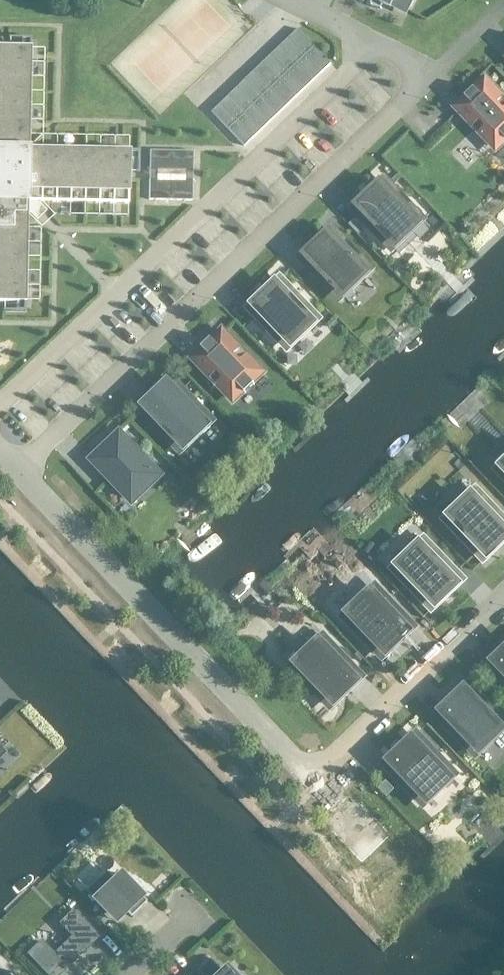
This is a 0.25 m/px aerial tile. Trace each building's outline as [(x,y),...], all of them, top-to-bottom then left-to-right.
[(390,7),(392,4),(405,10),(410,0),(375,0),(390,7)] [(314,46),(297,29),(289,37),(305,55),(314,46)] [(297,63),(305,55),(289,37),(280,45),(297,63)] [(25,312),(26,302),(28,215),(29,213),(39,204),(40,202),(128,203),(129,159),(133,159),(138,159),(139,159),(139,151),(130,151),(29,148),(31,48),(31,38),(23,38),(23,39),(23,44),(23,48),(0,47),(0,302),(18,302),(18,305),(18,311),(18,312),(25,312)] [(297,63),(280,45),(272,54),(288,71),(297,63)] [(305,55),(322,72),(331,64),(314,46),(305,55)] [(272,54),(263,62),(280,79),(288,71),(272,54)] [(322,72),(305,55),(297,63),(313,80),(322,72)] [(271,88),(280,79),(263,62),(254,70),(271,88)] [(288,71),(305,89),(313,80),(297,63),(288,71)] [(254,70),(246,78),(262,96),(271,88),(254,70)] [(280,79),(296,97),(305,89),(288,71),(280,79)] [(246,78),(237,87),(254,104),(262,96),(246,78)] [(271,88),(287,105),(296,97),(280,79),(271,88)] [(486,81),(476,91),(474,88),(465,97),(467,99),(457,109),(494,148),(503,138),(503,100),(486,81)] [(237,87),(229,95),(245,112),(254,104),(237,87)] [(262,96),(279,113),(287,105),(271,88),(262,96)] [(236,120),(245,112),(229,95),(220,103),(236,120)] [(254,104),(270,121),(279,113),(262,96),(254,104)] [(236,120),(220,103),(211,112),(227,129),(236,120)] [(245,112),(262,130),(270,121),(254,104),(245,112)] [(262,130),(245,112),(236,120),(253,138),(262,130)] [(236,120),(227,129),(244,147),(253,138),(236,120)] [(192,201),(193,152),(149,151),(148,200),(192,201)] [(383,180),(354,208),(391,247),(420,219),(383,180)] [(331,230),(302,257),(339,296),(368,269),(331,230)] [(279,279),(249,307),(287,346),(316,319),(279,279)] [(214,342),(210,338),(201,347),(204,350),(194,360),(232,399),(242,390),(245,393),(254,384),(251,381),(261,371),(224,332),(214,342)] [(209,421),(172,382),(142,410),(180,449),(209,421)] [(119,432),(90,459),(105,475),(109,472),(114,477),(110,480),(125,497),(155,469),(119,432)] [(450,518),(487,557),(503,540),(503,516),(479,490),(450,518)] [(427,540),(398,568),(435,606),(464,579),(427,540)] [(412,628),(375,590),(346,617),(383,656),(412,628)] [(360,678),(323,639),(294,667),(331,706),(360,678)] [(503,678),(503,651),(490,664),(503,678)] [(475,753),(503,725),(467,686),(438,714),(475,753)] [(386,764),(423,802),(452,775),(415,736),(386,764)] [(115,921),(125,911),(131,917),(147,902),(120,874),(113,881),(106,874),(87,892),(102,908),(115,921)] [(25,955),(45,974),(60,974),(99,938),(72,910),(57,924),(70,937),(53,954),(40,940),(25,955)] [(209,959),(197,971),(201,974),(224,974),(209,959)]
